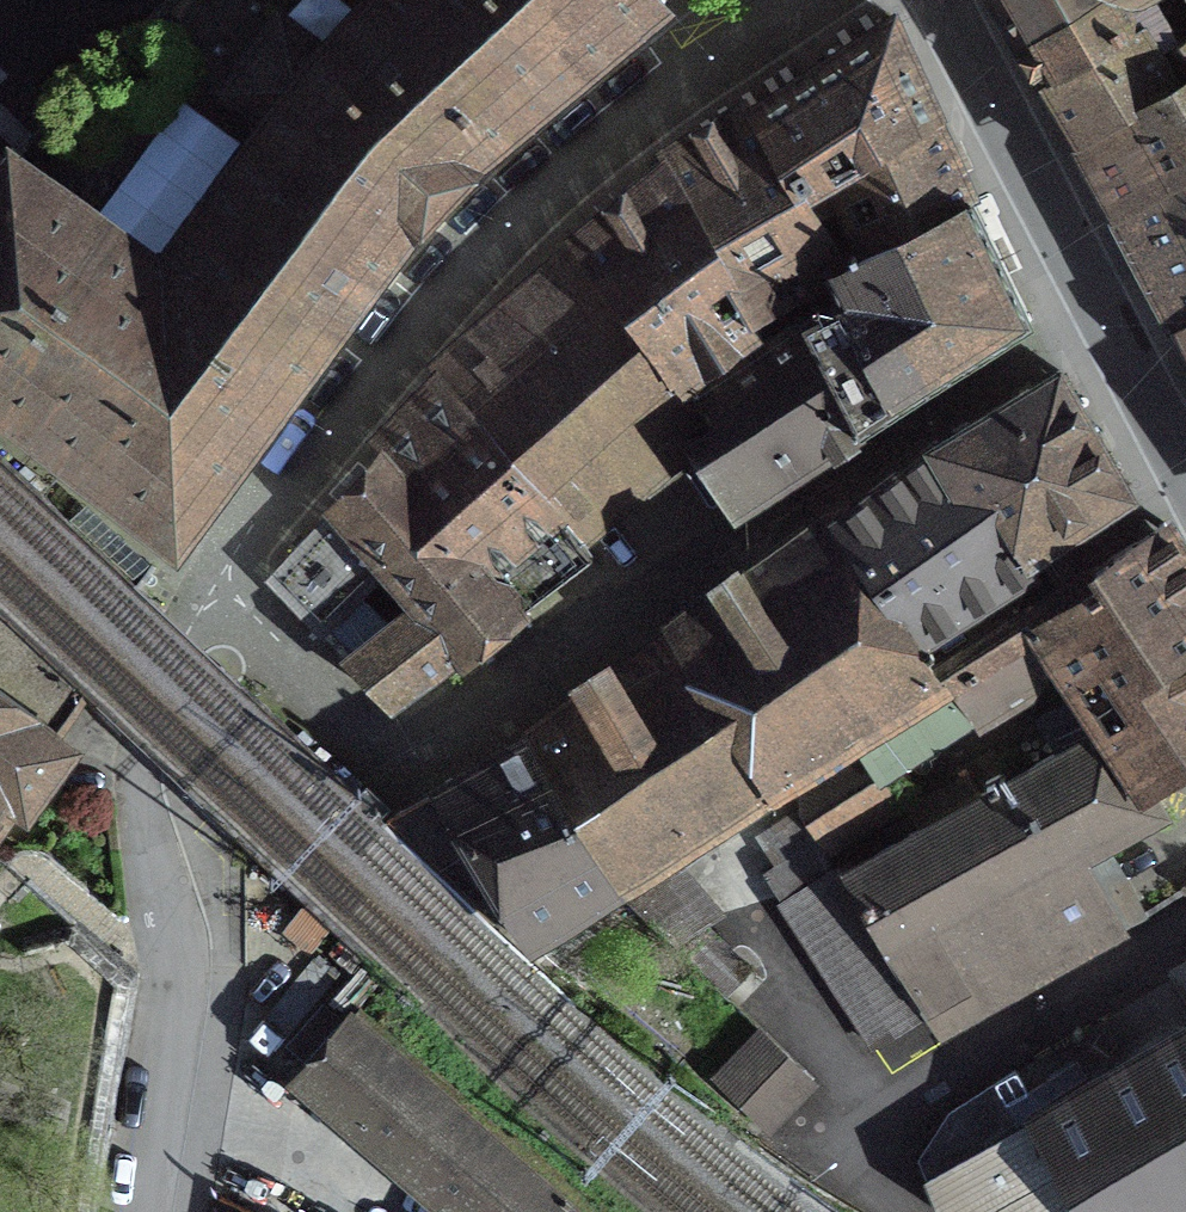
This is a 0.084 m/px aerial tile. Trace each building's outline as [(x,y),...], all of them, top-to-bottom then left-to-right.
[(324,53),(277,17),(221,93),(268,127),(161,270),(8,158),(0,168),(0,407),(39,435),(34,442),(176,546),(180,539),(178,538),(265,420),(277,404),(279,406),(284,399),(282,397),(425,205),(427,207),(435,196),(446,187),(444,184),(644,18),(655,9),(657,11),(661,8),(655,0),(374,0),(324,53)] [(1018,39),(1088,0),(995,0),(1018,39)] [(1185,42),(1185,5),(1183,0),(1123,0),(1117,3),(1112,2),(1111,0),(1088,0),(1018,39),(1025,50),(1044,83),(1136,36),(1152,62),(1164,55),(1185,42)] [(889,22),(753,110),(799,192),(932,118),(924,99),(889,22)] [(1169,89),(1180,83),(1164,55),(1152,62),(1136,36),(1044,83),(1072,132),(1080,145),(1172,93),(1169,89)] [(1164,55),(1180,83),(1169,89),(1172,93),(1080,145),(1117,213),(1185,164),(1185,42),(1164,55)] [(579,237),(576,239),(674,377),(745,327),(748,325),(751,324),(825,281),(823,278),(842,267),(799,192),(753,110),(692,149),(673,160),(669,156),(663,160),(657,164),(663,174),(652,184),(582,240),(579,237)] [(932,118),(799,192),(842,267),(969,200),(940,136),(932,118)] [(1117,213),(1128,234),(1151,280),(1178,328),(1185,324),(1185,164),(1117,213)] [(752,355),(687,394),(703,412),(705,410),(716,437),(696,450),(736,513),(1016,331),(1017,332),(1029,324),(979,221),(969,200),(842,267),(823,278),(825,281),(834,301),(761,343),(754,330),(751,324),(748,325),(745,327),(757,351),(752,355)] [(475,357),(447,382),(569,531),(682,430),(703,412),(687,394),(674,377),(576,239),(567,246),(581,264),(475,357)] [(1178,328),(1185,344),(1185,324),(1178,328)] [(991,490),(992,491),(1088,433),(1082,421),(1056,375),(932,450),(969,503),(991,490)] [(383,457),(513,615),(524,607),(589,560),(567,533),(569,531),(447,382),(442,386),(446,390),(420,417),(383,457)] [(1105,462),(1088,433),(992,491),(1030,558),(1034,555),(1125,497),(1105,462)] [(829,527),(933,674),(1025,614),(1059,593),(1046,573),(1034,555),(1030,558),(992,491),(991,490),(969,503),(932,450),(910,466),(829,527)] [(373,467),(329,515),(382,575),(413,610),(455,658),(494,629),(500,638),(520,625),(513,615),(383,457),(373,467)] [(382,575),(329,515),(266,583),(318,638),(382,575)] [(1048,648),(1089,709),(1093,706),(1116,738),(1112,741),(1135,776),(1139,773),(1148,791),(1185,764),(1185,564),(1161,526),(1059,593),(1025,614),(1048,648)] [(559,722),(523,746),(485,767),(453,785),(432,797),(381,826),(378,831),(493,930),(508,921),(521,943),(538,945),(616,896),(663,865),(770,797),(784,788),(794,781),(796,780),(857,742),(869,734),(864,727),(937,680),(933,674),(829,527),(794,553),(750,586),(721,609),(678,642),(559,722)] [(440,669),(455,658),(413,610),(343,662),(387,709),(440,669)] [(1026,687),(1048,648),(1025,614),(933,674),(937,680),(864,727),(869,734),(857,742),(796,780),(798,816),(825,855),(895,809),(877,780),(1026,687)] [(81,704),(0,626),(0,818),(51,746),(58,737),(81,704)] [(1148,792),(1148,791),(1139,773),(1135,776),(1112,741),(1116,738),(1093,706),(1089,709),(1092,713),(987,770),(995,785),(989,788),(991,791),(836,879),(925,1018),(938,1039),(1121,937),(1119,932),(1116,928),(1124,923),(1110,897),(1096,871),(1088,876),(1079,859),(1156,816),(1144,795),(1148,792)] [(872,1051),(925,1018),(836,879),(831,872),(787,901),(779,906),(825,978),(872,1051)] [(704,928),(680,955),(725,998),(751,972),(704,928)] [(511,1140),(508,1143),(357,1011),(293,1084),(417,1193),(456,1211),(592,1211),(511,1140)] [(712,1083),(764,1133),(810,1084),(758,1035),(712,1083)] [(1038,1119),(1013,1074),(947,1117),(917,1163),(937,1211),(1185,1211),(1185,1035),(1038,1119)]
